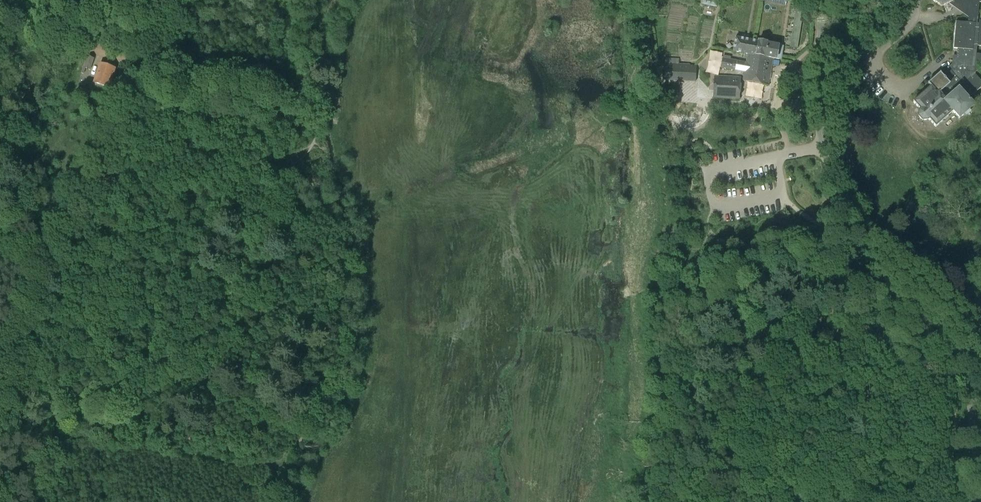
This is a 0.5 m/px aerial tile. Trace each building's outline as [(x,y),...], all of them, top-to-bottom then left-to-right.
[(718,0),(703,0),(702,5),(706,6),(706,7),(707,8),(708,9),(709,9),(710,9),(711,8),(712,8),(712,7),(717,7),(718,0)] [(940,74),(928,84),(930,87),(914,102),(920,109),(919,110),(917,116),(922,121),(928,121),(929,120),(935,127),(952,112),(959,120),(975,106),(971,101),(972,100),(970,98),(980,87),(980,56),(976,55),(977,47),(980,47),(980,21),(979,21),(979,24),(977,24),(979,2),(980,2),(980,0),(933,0),(941,6),(947,3),(968,18),(967,23),(956,21),(953,48),(952,64),(941,75),(940,74)] [(794,18),(802,19),(804,5),(796,3),(794,18)] [(800,34),(802,19),(794,18),(792,33),(800,34)] [(800,34),(792,33),(789,47),(797,49),(800,34)] [(753,55),(756,41),(735,37),(733,51),(747,54),(745,62),(744,72),(742,81),(769,85),(773,59),(753,55)] [(779,45),(756,41),(753,55),(773,59),(781,60),(783,46),(778,45),(779,45)] [(83,67),(85,68),(90,70),(94,58),(87,56),(83,67)] [(679,59),(665,58),(664,81),(696,82),(696,66),(679,65),(679,59)] [(736,60),(722,58),(720,68),(734,70),(736,60)] [(744,72),(745,62),(736,60),(734,70),(744,72)] [(114,73),(109,71),(108,72),(100,70),(94,89),(108,94),(114,75),(114,73)] [(712,98),(739,100),(740,78),(714,76),(700,75),(699,89),(713,91),(712,98)]
